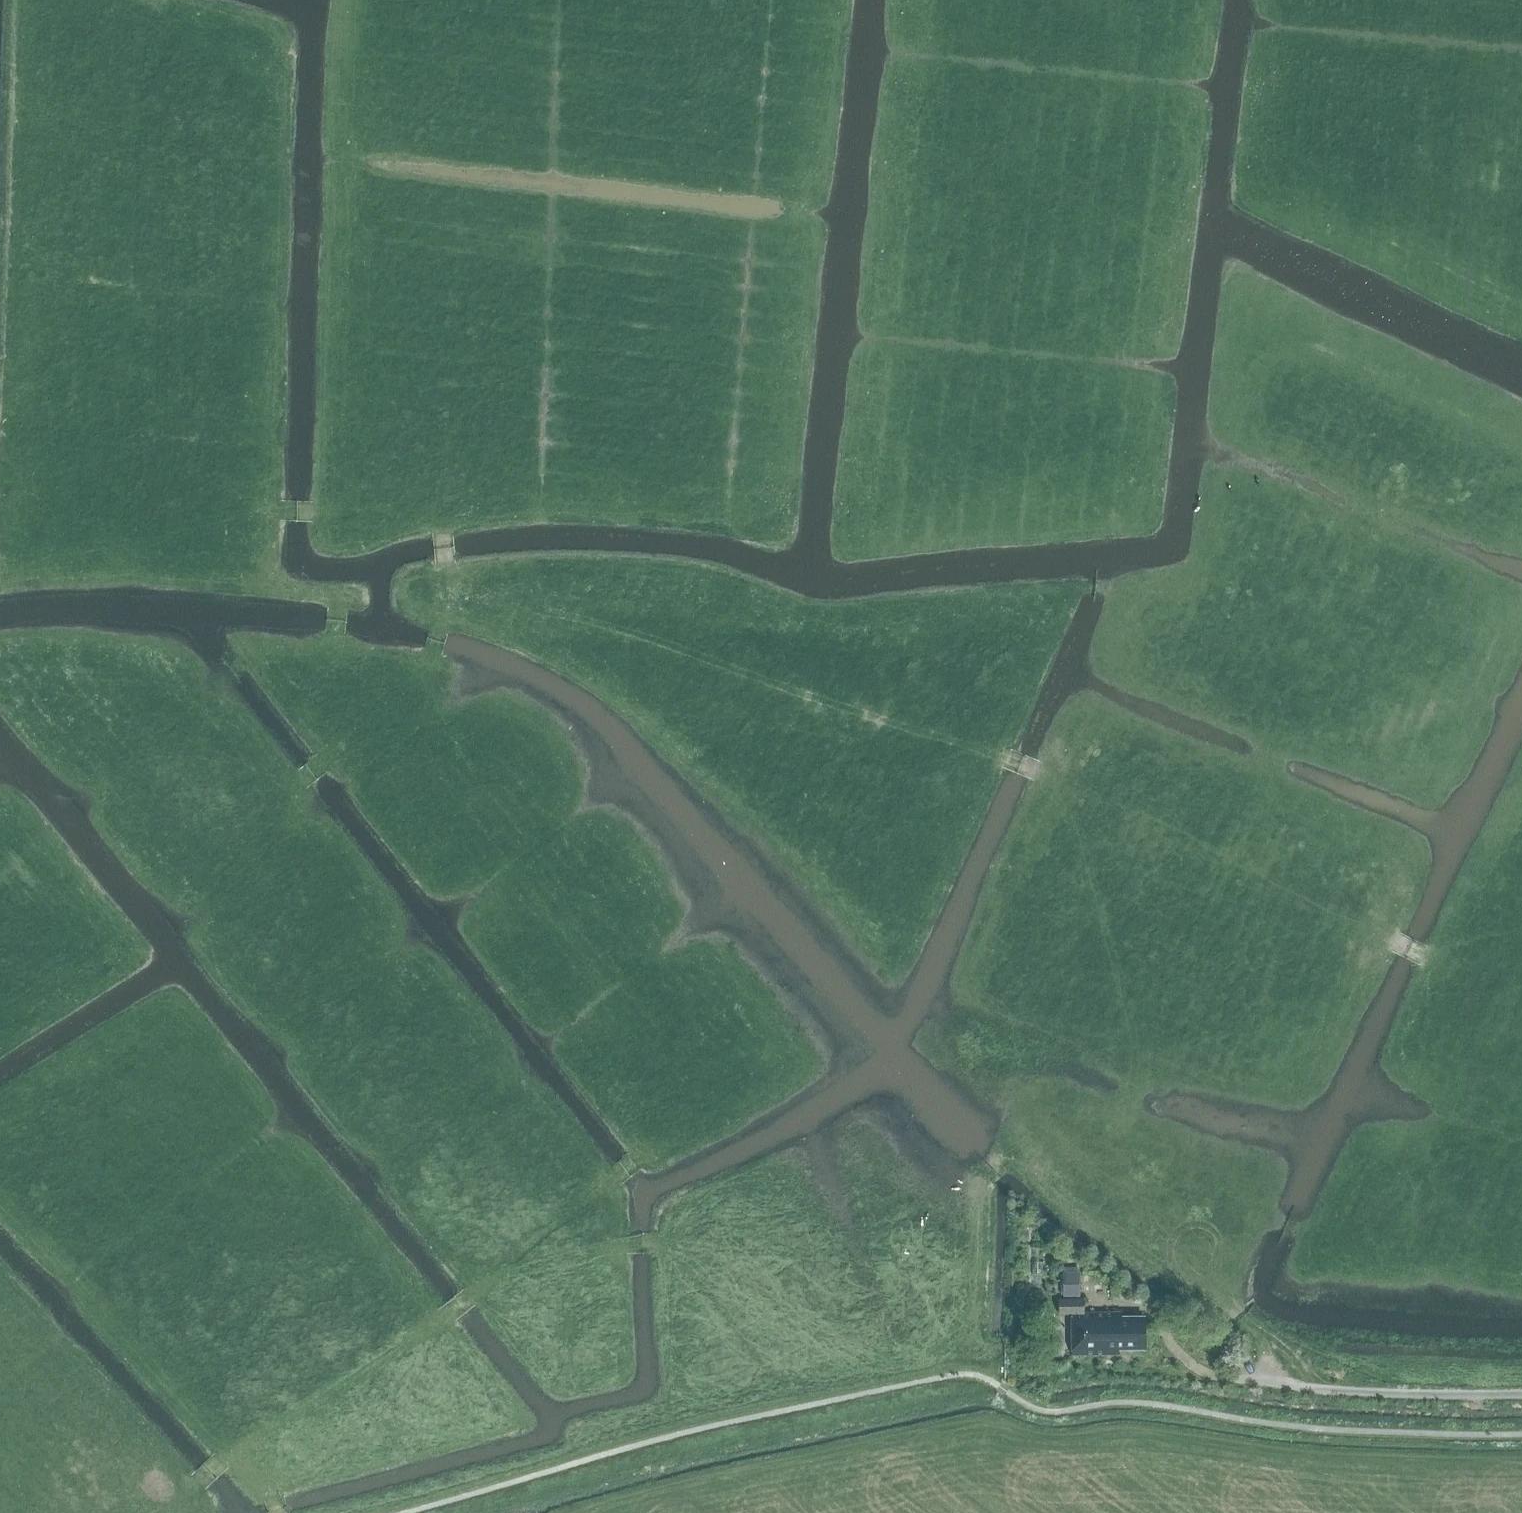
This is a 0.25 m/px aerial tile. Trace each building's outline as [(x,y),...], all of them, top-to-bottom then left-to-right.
[(1079,1271),(1078,1271),(1077,1266),(1064,1267),(1064,1271),(1063,1272),(1063,1296),(1080,1296),(1079,1271)] [(1085,1314),(1084,1300),(1060,1300),(1060,1315),(1072,1314),(1073,1355),(1119,1355),(1119,1350),(1144,1350),(1144,1316),(1123,1316),(1123,1313),(1085,1314)]
